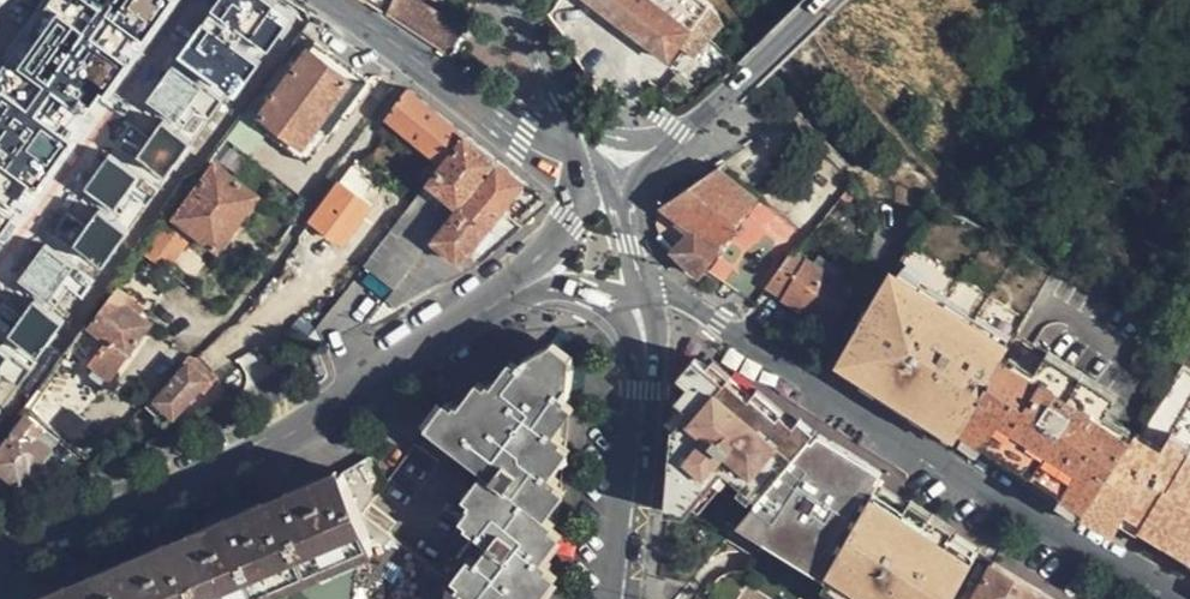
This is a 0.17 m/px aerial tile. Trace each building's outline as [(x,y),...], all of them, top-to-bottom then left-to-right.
[(11,210),(27,184),(44,195),(172,0),(48,0),(42,8),(52,14),(14,72),(0,63),(0,203),(11,210)] [(284,15),(262,0),(216,0),(144,105),(162,117),(134,159),(170,183),(284,15)] [(387,17),(395,0),(362,0),(387,17)] [(727,26),(715,8),(705,0),(591,0),(670,61),(681,47),(697,59),(726,26),(727,26)] [(0,59),(11,67),(52,16),(41,7),(0,59)] [(416,34),(449,56),(462,36),(429,15),(416,34)] [(309,163),(369,80),(313,39),(253,122),(309,163)] [(666,94),(682,76),(678,73),(662,90),(666,94)] [(464,134),(407,90),(388,116),(434,154),(419,174),(428,181),(464,134)] [(495,158),(464,134),(428,181),(458,207),(495,158)] [(104,156),(84,192),(137,220),(156,185),(104,156)] [(541,196),(495,158),(458,207),(433,239),(459,261),(472,253),(504,212),(515,219),(541,196)] [(714,158),(662,215),(683,234),(669,250),(713,290),(764,234),(779,247),(794,230),(714,158)] [(259,196),(216,162),(149,252),(169,266),(193,232),(218,250),(259,196)] [(349,169),(304,231),(325,248),(363,194),(357,190),(364,180),(349,169)] [(412,202),(428,181),(419,174),(403,195),(412,202)] [(433,239),(458,207),(428,181),(412,202),(365,266),(395,289),(433,239)] [(968,423),(1006,355),(1054,270),(966,217),(959,209),(958,208),(951,206),(930,224),(918,244),(912,241),(895,269),(900,273),(854,352),(968,423)] [(102,268),(125,233),(93,212),(70,247),(102,268)] [(476,256),(515,219),(504,212),(472,253),(476,256)] [(413,300),(482,261),(476,256),(472,253),(459,261),(433,239),(395,289),(367,324),(413,300)] [(14,282),(35,299),(5,336),(32,358),(94,282),(46,243),(14,282)] [(833,328),(859,277),(819,253),(814,264),(793,251),(767,287),(833,328)] [(151,324),(145,319),(138,314),(144,305),(119,288),(89,328),(107,343),(86,372),(105,385),(151,324)] [(74,352),(88,361),(99,342),(85,333),(74,352)] [(559,520),(574,364),(548,344),(424,420),(428,424),(495,473),(559,520)] [(963,431),(986,446),(996,428),(1080,481),(1117,424),(1126,402),(1119,399),(1119,394),(1049,351),(1047,353),(1033,344),(1021,364),(1006,355),(968,423),(963,431)] [(14,369),(0,352),(0,380),(14,369)] [(963,431),(968,423),(854,352),(849,362),(963,431)] [(214,382),(190,361),(156,400),(158,402),(154,405),(169,419),(171,417),(175,418),(202,386),(207,391),(214,382)] [(711,517),(731,530),(812,434),(781,411),(778,414),(753,393),(750,396),(729,378),(727,380),(707,364),(679,397),(691,408),(679,424),(683,427),(679,431),(690,441),(680,452),(674,512),(711,517)] [(1189,570),(1189,368),(1183,364),(1171,381),(1134,436),(1099,487),(1130,506),(1119,528),(1189,570)] [(28,413),(0,451),(0,464),(8,469),(5,473),(22,485),(35,468),(39,471),(57,446),(42,435),(48,428),(28,413)] [(1069,497),(1085,507),(1099,487),(1134,436),(1117,424),(1080,481),(1069,497)] [(62,438),(48,428),(42,435),(57,446),(62,438)] [(872,484),(879,472),(813,435),(812,434),(731,530),(757,548),(737,571),(729,568),(725,567),(715,570),(696,598),(807,598),(872,484)] [(370,454),(344,470),(363,513),(387,481),(370,454)] [(430,563),(363,513),(344,470),(112,569),(40,598),(479,598),(430,563)] [(559,520),(495,473),(430,563),(479,598),(540,598),(536,596),(557,563),(541,552),(559,530),(559,520)] [(974,553),(977,549),(872,484),(807,598),(948,598),(974,553)] [(1085,507),(1119,528),(1130,506),(1099,487),(1085,507)] [(1018,522),(994,563),(1059,598),(1068,598),(1087,566),(1018,522)] [(994,563),(972,598),(1059,598),(994,563)]
